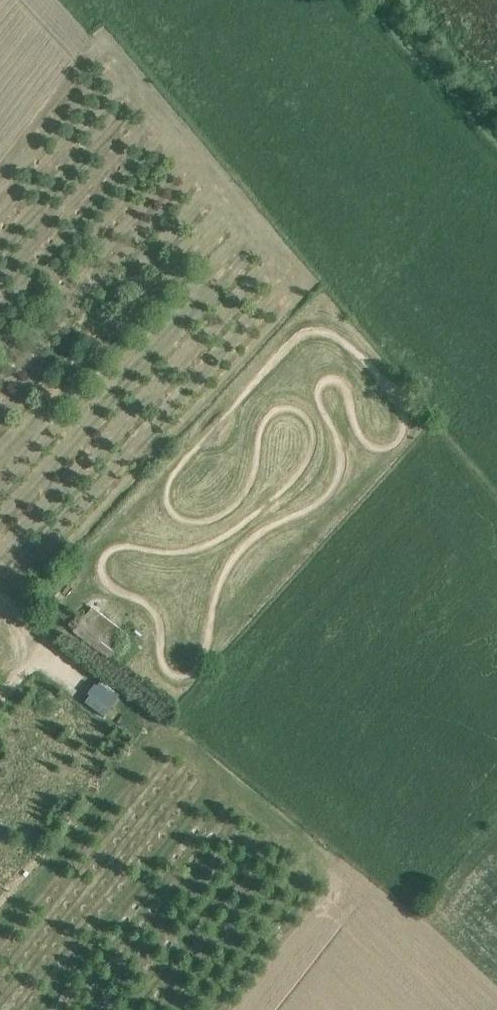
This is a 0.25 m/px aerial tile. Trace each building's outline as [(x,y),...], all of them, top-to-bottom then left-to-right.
[(92,607),(74,631),(110,662),(127,635),(92,607)]
